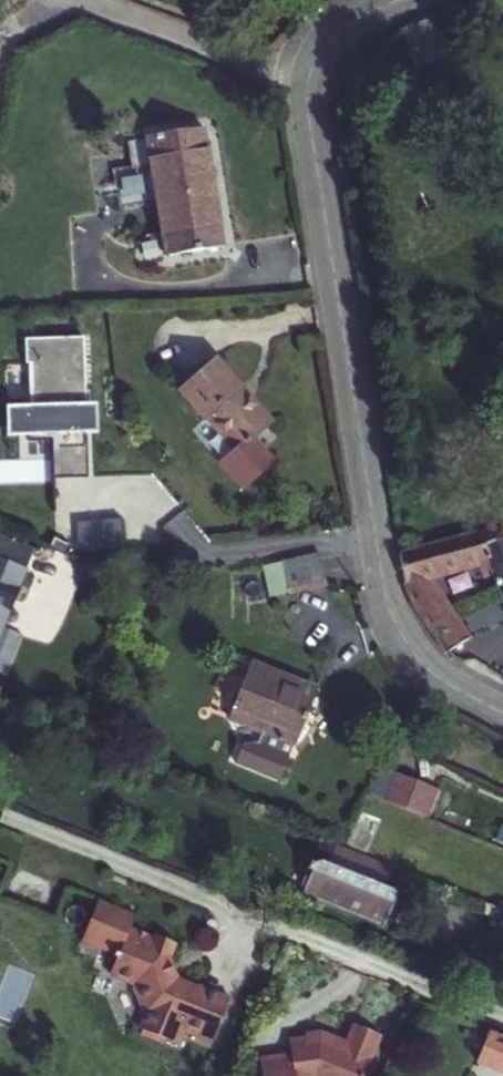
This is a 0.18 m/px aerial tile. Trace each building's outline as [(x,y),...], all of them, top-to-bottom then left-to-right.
[(433,13),(403,25),(403,29),(414,55),(446,43),(433,13)] [(165,259),(226,248),(209,131),(133,143),(136,165),(152,163),(165,259)] [(86,413),(83,344),(23,347),(25,372),(30,371),(32,416),(5,417),(6,447),(51,444),(52,462),(53,485),(55,516),(57,516),(55,484),(90,482),(88,442),(99,442),(97,412),(86,413)] [(177,395),(232,457),(225,463),(246,488),(272,466),(251,441),(269,425),(238,390),(234,393),(212,367),(177,395)] [(125,545),(123,516),(80,518),(82,547),(125,545)] [(452,649),(457,646),(475,635),(439,576),(490,558),(502,589),(502,536),(482,541),(476,525),(409,547),(404,549),(405,559),(408,574),(409,580),(415,592),(428,614),(440,633),(452,649)] [(27,544),(0,534),(0,604),(27,544)] [(306,559),(281,563),(287,595),(326,588),(321,561),(320,557),(306,559)] [(10,630),(0,625),(0,652),(10,630)] [(300,688),(237,659),(212,714),(244,728),(239,738),(225,740),(217,759),(259,778),(300,688)] [(416,785),(394,776),(385,801),(407,810),(416,785)] [(438,795),(416,785),(407,810),(429,819),(438,795)] [(308,897),(389,930),(391,924),(395,914),(402,896),(316,862),(312,873),(315,875),(307,892),(310,894),(308,897)] [(100,902),(86,938),(105,945),(103,951),(117,957),(115,962),(117,962),(112,976),(136,985),(136,987),(144,1015),(149,1016),(141,1037),(165,1047),(166,1043),(178,1047),(186,1027),(199,1032),(196,1040),(214,1047),(232,1001),(201,989),(200,992),(180,984),(187,967),(172,960),(157,936),(157,939),(132,929),(137,916),(100,902)] [(391,924),(397,927),(401,918),(395,914),(391,924)] [(105,945),(86,938),(84,943),(103,951),(105,945)] [(262,1062),(264,1075),(367,1075),(383,1037),(357,1026),(348,1049),(337,1044),(338,1040),(323,1034),(307,1037),(308,1041),(292,1043),(294,1057),(262,1062)] [(502,1072),(502,1038),(495,1035),(483,1063),(502,1072)]
